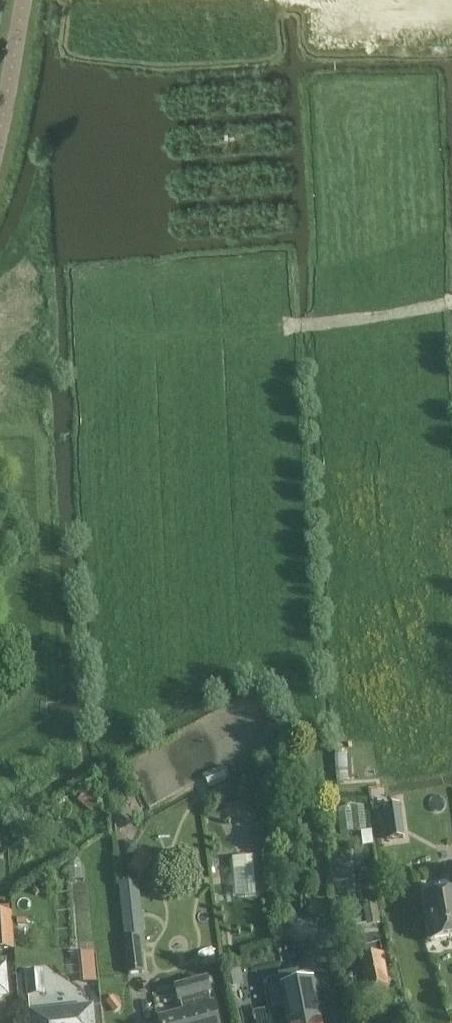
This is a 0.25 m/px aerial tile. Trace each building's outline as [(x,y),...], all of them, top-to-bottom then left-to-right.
[(335,756),(337,784),(349,783),(349,781),(347,757),(347,755),(335,756)] [(86,791),(80,798),(94,810),(100,803),(86,791)] [(400,805),(381,808),(384,827),(403,825),(400,805)] [(19,824),(9,826),(12,839),(22,837),(19,824)] [(137,844),(124,845),(126,858),(134,857),(137,851),(137,844)] [(138,882),(118,884),(122,922),(123,922),(143,920),(138,882)] [(424,899),(432,942),(451,939),(451,894),(424,899)] [(366,928),(377,926),(379,926),(376,907),(363,909),(366,925),(366,928)] [(14,950),(12,914),(9,914),(9,908),(0,908),(0,951),(14,950)] [(349,932),(362,929),(361,926),(360,921),(338,925),(340,934),(349,932)] [(146,953),(145,937),(125,940),(129,976),(144,974),(142,953),(146,953)] [(380,938),(379,938),(359,942),(363,963),(361,963),(368,995),(390,991),(380,938)] [(94,954),(78,955),(79,970),(95,969),(94,954)] [(6,966),(0,967),(0,999),(9,998),(6,966)] [(242,986),(238,968),(222,972),(226,990),(242,986)] [(299,973),(279,977),(281,990),(272,992),(276,1010),(285,1008),(288,1022),(322,1022),(314,983),(301,986),(299,973)] [(45,996),(43,974),(27,976),(29,998),(45,996)] [(208,981),(177,989),(180,1003),(181,1003),(184,1013),(159,1020),(160,1022),(219,1022),(215,1006),(211,1007),(209,997),(211,996),(208,981)] [(113,998),(107,1003),(113,1011),(119,1007),(113,998)] [(93,1008),(30,1014),(31,1022),(95,1022),(93,1008)]
